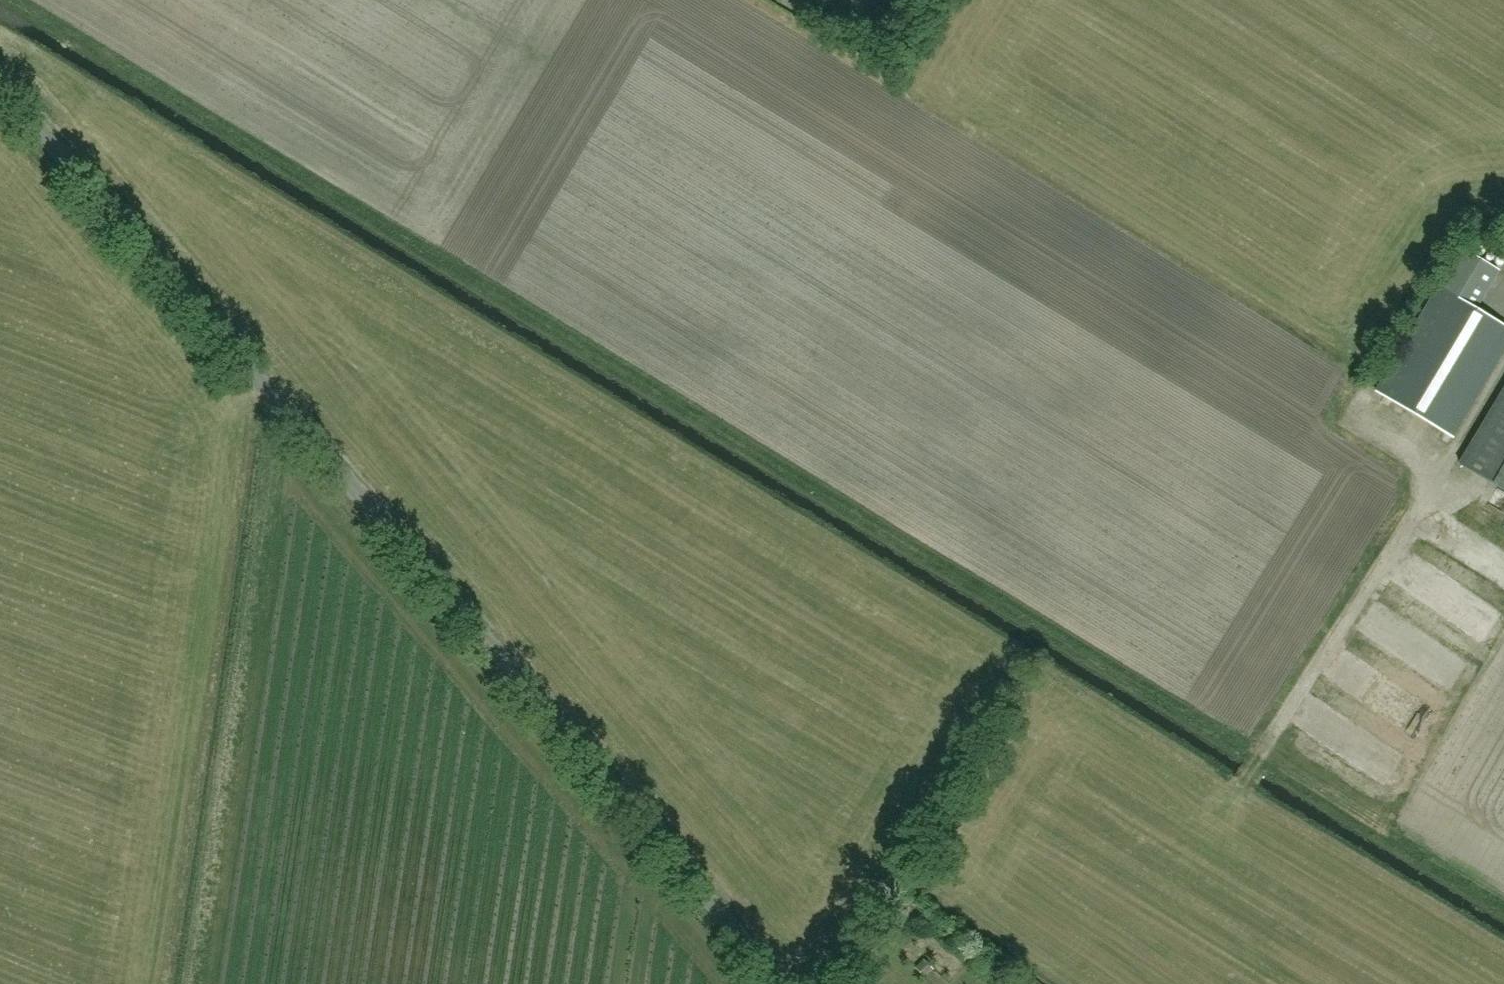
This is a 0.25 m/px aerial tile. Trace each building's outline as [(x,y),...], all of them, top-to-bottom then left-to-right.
[(1438,286),(1376,391),(1452,437),(1503,350),(1503,325),(1475,308),(1498,271),(1461,249),(1438,286)] [(1460,463),(1503,491),(1503,392),(1460,463)]
